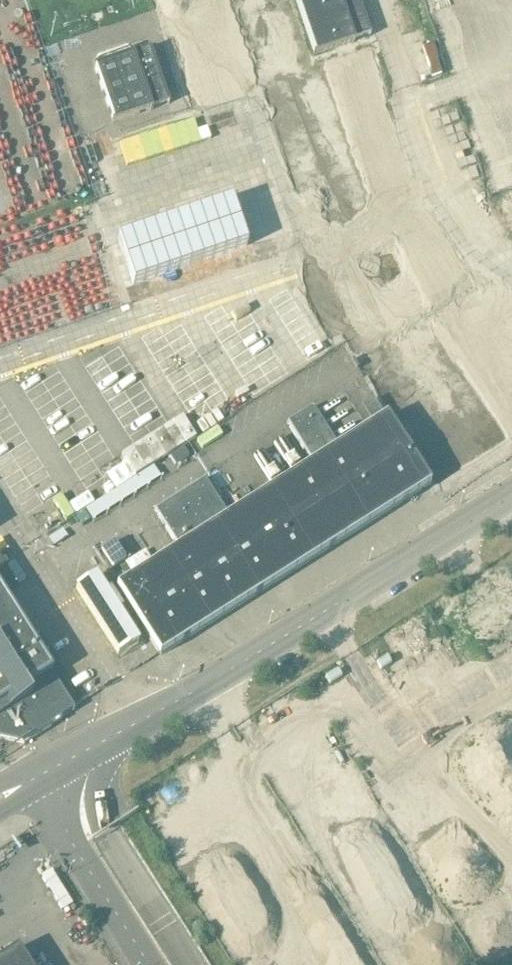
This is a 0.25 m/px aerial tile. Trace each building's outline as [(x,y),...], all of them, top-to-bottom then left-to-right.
[(230,1),(262,94),(276,89),(357,323),(353,351),(350,352),(358,373),(386,416),(429,486),(511,433),(511,380),(433,254),(345,0),(232,0),(231,0),(231,1),(230,1)] [(168,105),(149,49),(147,50),(148,51),(132,56),(132,55),(91,69),(92,70),(94,69),(112,123),(110,123),(111,124),(151,111),(151,110),(166,104),(167,105),(168,105)] [(476,184),(450,198),(484,260),(511,245),(476,184)] [(232,203),(118,241),(134,287),(247,249),(232,203)] [(115,588),(158,655),(159,656),(429,486),(386,416),(336,448),(311,408),(286,425),(311,464),(227,517),(203,480),(153,511),(177,549),(115,588)] [(134,479),(84,511),(91,522),(159,478),(152,468),(195,440),(181,418),(120,457),(134,479)] [(99,573),(76,586),(116,655),(139,642),(99,573)] [(0,591),(0,740),(23,745),(51,727),(50,725),(73,711),(50,675),(50,674),(51,673),(51,672),(51,671),(0,591)] [(16,949),(0,959),(0,964),(26,964),(16,949)]
